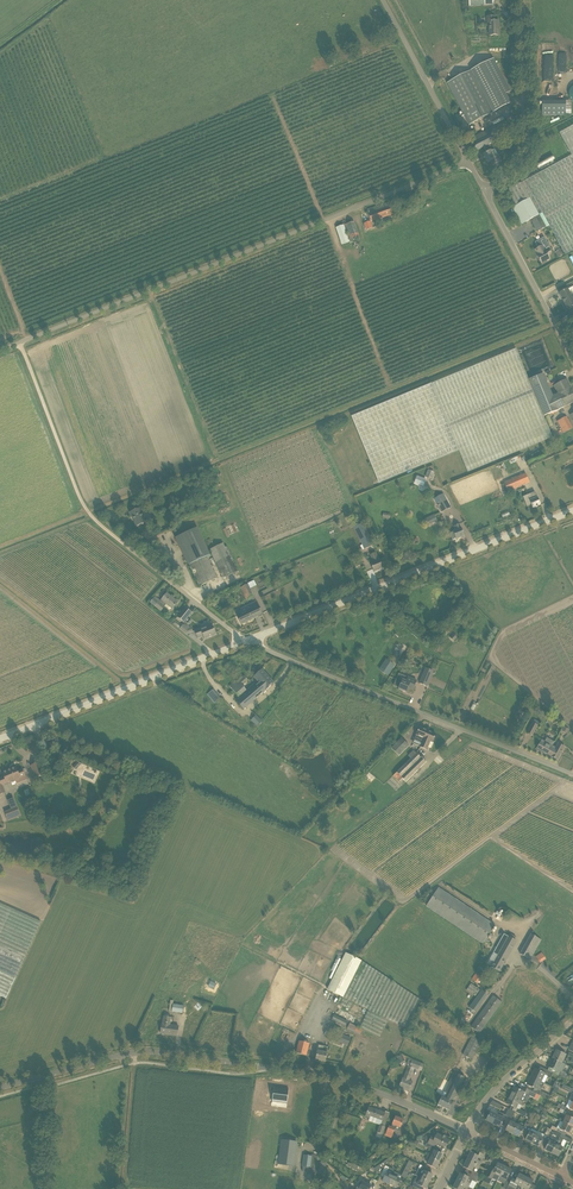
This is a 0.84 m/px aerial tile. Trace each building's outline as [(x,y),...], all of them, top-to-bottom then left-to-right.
[(489,36),(499,35),(498,27),(499,26),(499,21),(495,21),(494,16),(487,17),(488,26),(489,26),(489,36)] [(447,82),(470,125),(511,104),(506,94),(510,92),(493,59),(447,82)] [(565,100),(542,100),(542,115),(565,115),(565,100)] [(506,121),(472,138),(475,142),(469,145),(473,153),(483,148),(486,153),(483,155),(488,163),(490,162),(493,166),(502,161),(498,155),(494,157),(491,151),(490,151),(488,145),(497,141),(497,140),(512,133),(506,121)] [(569,128),(559,133),(571,155),(551,167),(507,190),(516,206),(512,208),(522,225),(531,220),(537,232),(549,225),(565,255),(572,251),(572,125),(569,128)] [(389,202),(367,210),(371,221),(374,220),(393,214),(389,202)] [(350,241),(360,237),(354,221),(344,224),(350,241)] [(372,228),(370,221),(364,223),(367,230),(372,228)] [(336,227),(341,244),(350,242),(344,224),(336,227)] [(557,245),(553,248),(559,257),(563,254),(557,245)] [(547,251),(543,246),(535,250),(538,256),(537,256),(541,263),(550,259),(548,255),(551,253),(549,250),(547,251)] [(572,291),(569,292),(567,289),(559,294),(568,310),(572,307),(572,293),(572,291)] [(379,483),(459,450),(468,472),(552,437),(516,349),(431,384),(351,417),(379,483)] [(571,388),(558,394),(552,396),(543,374),(529,380),(544,415),(564,407),(572,402),(572,391),(571,387),(571,388)] [(567,379),(554,386),(558,394),(571,388),(567,379)] [(560,420),(557,421),(563,433),(572,428),(566,417),(560,420)] [(433,480),(435,475),(433,474),(434,472),(428,469),(425,477),(433,480)] [(503,480),(504,483),(507,492),(529,482),(526,473),(507,481),(506,479),(503,480)] [(531,505),(533,508),(541,505),(537,497),(535,492),(523,497),(527,506),(531,505)] [(450,507),(443,494),(434,499),(441,512),(450,507)] [(137,526),(142,524),(146,523),(140,509),(130,512),(132,518),(133,518),(137,526)] [(434,514),(424,519),(426,526),(437,521),(434,514)] [(213,522),(200,528),(223,578),(238,571),(228,549),(226,549),(213,522)] [(353,527),(365,549),(373,544),(362,523),(353,527)] [(450,533),(453,540),(456,538),(456,539),(464,536),(461,528),(459,524),(454,526),(456,530),(453,531),(453,532),(450,533)] [(177,538),(199,586),(217,578),(213,570),(206,556),(210,555),(198,529),(194,531),(177,538)] [(370,563),(374,572),(382,569),(379,560),(376,553),(370,555),(373,562),(370,563)] [(250,588),(256,585),(254,580),(248,583),(250,588)] [(248,585),(240,589),(246,600),(253,596),(248,585)] [(178,602),(167,593),(161,601),(155,597),(150,602),(161,611),(164,607),(166,604),(172,609),(178,602)] [(237,616),(241,624),(262,614),(256,602),(241,609),(243,613),(237,616)] [(184,623),(192,613),(185,607),(177,617),(184,623)] [(188,629),(186,626),(183,624),(180,629),(186,634),(188,629)] [(204,627),(194,631),(197,638),(203,636),(204,639),(216,634),(212,625),(205,628),(204,627)] [(386,659),(379,670),(388,676),(395,665),(386,659)] [(419,683),(427,686),(433,672),(425,668),(419,683)] [(266,690),(274,683),(262,670),(254,677),(258,681),(252,686),(244,676),(237,682),(236,680),(229,686),(239,697),(236,700),(243,709),(265,690),(266,690)] [(413,690),(416,681),(408,677),(406,682),(402,680),(402,681),(397,679),(394,686),(399,688),(399,689),(406,692),(408,688),(413,690)] [(256,715),(250,720),(257,726),(262,721),(256,715)] [(533,735),(535,730),(539,722),(534,720),(527,732),(533,735)] [(414,739),(422,742),(427,731),(419,727),(414,739)] [(420,747),(426,750),(430,741),(433,742),(433,740),(434,740),(436,737),(435,736),(436,734),(427,731),(422,742),(420,747)] [(537,748),(548,754),(555,742),(546,737),(544,741),(542,740),(537,748)] [(409,746),(401,738),(391,748),(399,756),(409,746)] [(555,742),(548,754),(557,760),(564,747),(558,744),(556,748),(552,746),(555,742)] [(416,753),(411,758),(396,772),(406,782),(426,762),(422,757),(421,758),(416,753)] [(36,778),(44,775),(39,762),(31,766),(36,778)] [(26,780),(22,769),(17,771),(16,768),(3,773),(4,777),(0,778),(0,795),(6,793),(3,785),(15,780),(17,784),(26,780)] [(21,815),(17,807),(5,812),(8,820),(21,815)] [(65,853),(80,857),(81,851),(67,847),(65,853)] [(483,944),(485,940),(489,943),(494,935),(490,933),(495,925),(438,888),(426,906),(483,944)] [(6,998),(41,922),(0,903),(0,995),(6,998)] [(499,971),(516,941),(514,940),(515,936),(510,933),(508,936),(504,934),(487,964),(499,971)] [(530,959),(533,954),(541,940),(531,934),(520,954),(530,959)] [(343,997),(334,1015),(348,1021),(350,1023),(362,1029),(379,1037),(388,1020),(408,1030),(422,1001),(361,961),(345,953),(327,989),(343,997)] [(539,963),(542,961),(545,958),(541,954),(536,957),(536,958),(539,963)] [(482,978),(475,973),(471,979),(472,979),(478,984),(482,978)] [(466,989),(474,995),(479,988),(471,983),(466,989)] [(475,1011),(488,994),(482,989),(469,1007),(475,1011)] [(502,1002),(493,996),(471,1027),(479,1033),(502,1002)] [(187,1006),(173,1004),(173,1001),(171,1000),(170,1004),(169,1011),(186,1014),(187,1006)] [(193,1006),(197,1011),(202,1006),(198,1002),(193,1006)] [(345,1027),(348,1021),(334,1015),(332,1020),(345,1027)] [(170,1023),(162,1021),(161,1033),(168,1034),(168,1033),(180,1035),(181,1025),(170,1024),(170,1023)] [(350,1023),(347,1029),(360,1035),(362,1029),(350,1023)] [(350,1038),(337,1033),(334,1041),(347,1046),(350,1038)] [(309,1043),(308,1043),(309,1038),(300,1036),(296,1053),(306,1056),(309,1043)] [(466,1047),(475,1052),(481,1041),(472,1036),(466,1047)] [(318,1051),(316,1059),(325,1061),(327,1053),(326,1053),(328,1047),(324,1046),(319,1045),(318,1051)] [(552,1058),(562,1063),(566,1054),(556,1050),(552,1058)] [(565,1065),(562,1063),(552,1058),(548,1067),(558,1071),(560,1071),(558,1075),(566,1079),(568,1075),(562,1072),(565,1065)] [(413,1068),(419,1070),(422,1071),(424,1064),(421,1063),(412,1060),(409,1069),(407,1068),(403,1078),(399,1087),(409,1090),(413,1081),(410,1080),(413,1071),(413,1070),(413,1068)] [(541,1071),(535,1069),(531,1077),(544,1083),(548,1076),(550,1078),(552,1073),(543,1068),(541,1071)] [(453,1101),(465,1078),(454,1072),(442,1096),(438,1105),(449,1110),(454,1101),(453,1101)] [(534,1088),(533,1092),(536,1094),(549,1100),(550,1096),(540,1091),(544,1083),(531,1077),(527,1085),(534,1088)] [(572,1102),(572,1090),(572,1089),(559,1083),(558,1085),(562,1087),(561,1089),(568,1092),(569,1091),(572,1093),(569,1100),(572,1102)] [(279,1088),(275,1087),(273,1102),(287,1103),(287,1104),(289,1089),(281,1088),(280,1089),(279,1089),(279,1088)] [(534,1098),(536,1094),(533,1092),(523,1087),(521,1090),(514,1087),(510,1095),(523,1102),(526,1103),(530,1096),(534,1098)] [(506,1103),(516,1108),(519,1104),(522,1105),(523,1102),(510,1095),(506,1103)] [(502,1105),(496,1103),(492,1101),(489,1104),(500,1110),(502,1105)] [(380,1125),(382,1121),(385,1113),(369,1107),(365,1117),(369,1118),(368,1121),(380,1125)] [(492,1109),(490,1112),(486,1120),(493,1124),(497,1115),(498,1112),(492,1109)] [(508,1117),(512,1119),(515,1112),(517,1113),(516,1117),(519,1118),(521,1115),(522,1115),(516,1112),(512,1110),(508,1117)] [(497,1115),(493,1124),(500,1127),(504,1118),(497,1115)] [(572,1126),(572,1119),(566,1115),(563,1122),(572,1127),(572,1126)] [(333,1133),(338,1119),(329,1116),(325,1130),(333,1133)] [(400,1128),(403,1120),(395,1117),(392,1124),(391,1127),(389,1126),(385,1135),(391,1137),(395,1129),(396,1126),(400,1128)] [(525,1140),(532,1143),(536,1135),(538,1132),(531,1129),(535,1122),(534,1122),(531,1120),(527,1128),(530,1129),(525,1140)] [(506,1130),(512,1133),(517,1125),(510,1121),(506,1130)] [(550,1129),(551,1129),(554,1131),(556,1132),(557,1132),(558,1129),(569,1134),(572,1127),(563,1122),(563,1123),(560,1121),(557,1128),(552,1126),(550,1129)] [(376,1138),(381,1139),(385,1127),(380,1125),(377,1133),(378,1133),(376,1138)] [(512,1133),(519,1137),(523,1128),(517,1125),(512,1133)] [(551,1138),(554,1131),(551,1129),(548,1136),(551,1138),(545,1150),(552,1153),(558,1141),(551,1138)] [(437,1143),(446,1148),(449,1141),(446,1139),(447,1137),(442,1134),(441,1136),(437,1133),(434,1139),(431,1137),(428,1143),(427,1143),(435,1147),(437,1143)] [(559,1138),(558,1141),(552,1153),(558,1156),(563,1148),(560,1146),(563,1140),(566,1141),(568,1137),(561,1134),(559,1138)] [(539,1147),(543,1138),(536,1135),(532,1143),(539,1147)] [(282,1140),(279,1164),(293,1166),(297,1142),(282,1140)] [(427,1156),(439,1162),(441,1157),(442,1158),(441,1157),(442,1155),(434,1151),(432,1155),(429,1153),(427,1156)] [(473,1154),(470,1153),(467,1160),(479,1166),(481,1163),(477,1161),(479,1157),(480,1158),(482,1154),(475,1151),(473,1154)] [(316,1162),(319,1162),(320,1158),(304,1155),(302,1171),(315,1173),(316,1162)] [(427,1164),(436,1169),(437,1166),(438,1166),(437,1166),(439,1162),(427,1156),(426,1158),(430,1160),(427,1164)] [(372,1170),(381,1174),(385,1166),(389,1159),(388,1159),(372,1170)] [(479,1166),(467,1160),(463,1167),(472,1171),(474,1167),(478,1169),(479,1166)] [(325,1175),(326,1163),(319,1162),(316,1162),(315,1173),(325,1175)] [(500,1176),(504,1167),(497,1163),(494,1169),(490,1167),(486,1177),(492,1179),(497,1181),(497,1180),(500,1176)] [(400,1179),(402,1176),(405,1178),(411,1166),(407,1164),(401,1176),(398,1174),(395,1172),(389,1184),(394,1186),(393,1187),(394,1187),(394,1186),(396,1188),(400,1179)] [(385,1182),(389,1184),(395,1172),(393,1171),(394,1170),(385,1166),(381,1174),(380,1176),(384,1178),(383,1181),(385,1182),(385,1183),(385,1182)] [(433,1175),(430,1174),(432,1170),(423,1166),(421,1169),(419,1168),(415,1175),(417,1176),(429,1182),(431,1178),(432,1178),(431,1177),(433,1175)] [(504,1167),(500,1176),(507,1179),(511,1170),(504,1167)] [(460,1173),(456,1181),(469,1187),(473,1180),(476,1181),(478,1178),(471,1175),(469,1179),(468,1178),(460,1173)] [(521,1187),(526,1177),(519,1174),(517,1179),(513,1177),(510,1183),(517,1187),(516,1188),(520,1188),(521,1187)] [(417,1188),(423,1188),(426,1188),(427,1186),(428,1187),(428,1186),(427,1186),(429,1182),(417,1176),(416,1179),(419,1180),(418,1184),(414,1183),(412,1186),(417,1188)] [(535,1186),(534,1187),(530,1185),(533,1181),(526,1177),(521,1187),(525,1188),(534,1188),(535,1186)] [(456,1181),(453,1188),(455,1188),(468,1188),(469,1187),(456,1181)]
